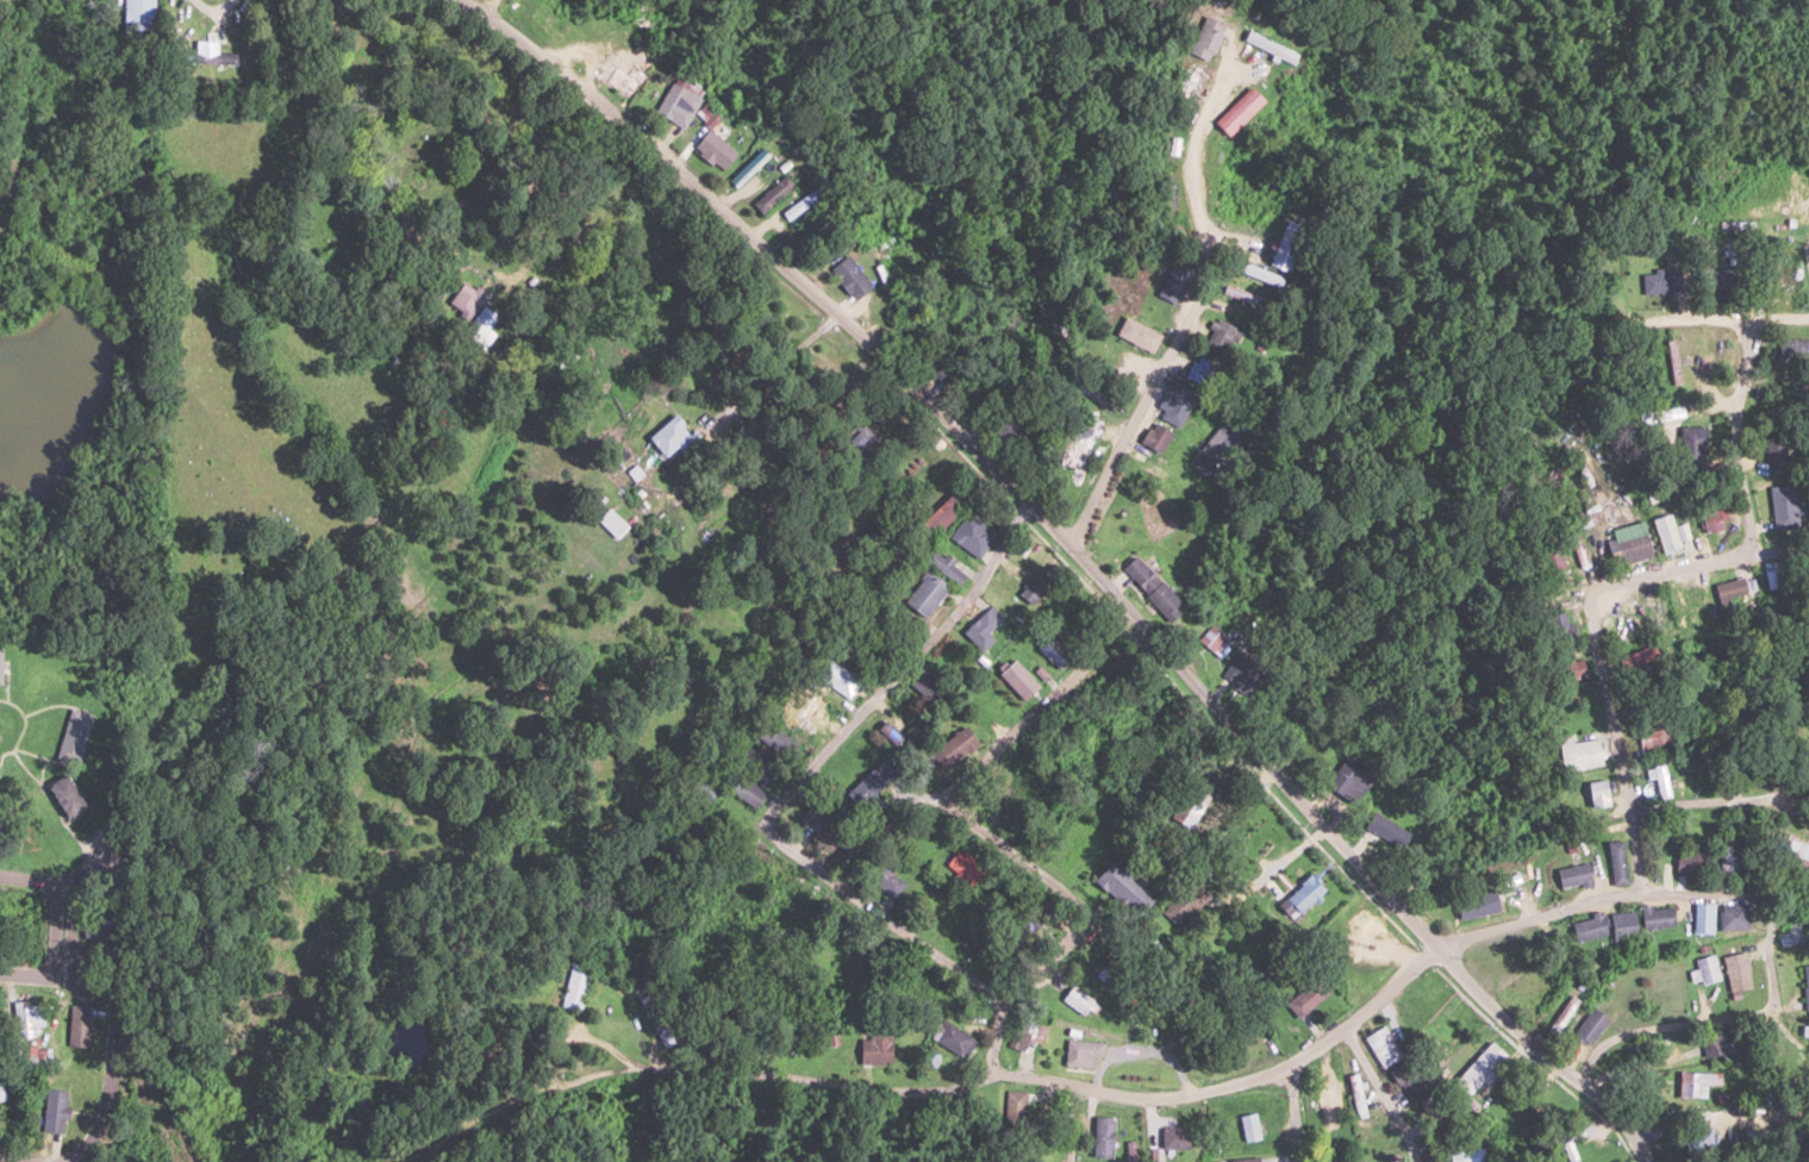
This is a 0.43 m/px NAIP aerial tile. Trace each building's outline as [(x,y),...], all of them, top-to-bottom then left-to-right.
[(150,29),(150,0),(121,0),(121,29),(150,29)] [(1208,61),(1223,23),(1203,15),(1187,53),(1208,61)] [(193,66),(221,65),(220,30),(202,30),(202,42),(193,42),(193,66)] [(1241,42),(1291,64),(1296,53),(1246,30),(1241,42)] [(627,65),(611,54),(595,78),(624,97),(645,65),(632,57),(627,65)] [(1196,105),(1205,69),(1189,65),(1181,101),(1196,105)] [(669,80),(651,111),(678,128),(697,97),(669,80)] [(1212,121),(1227,136),(1262,101),(1247,86),(1212,121)] [(732,150),(706,134),(696,151),(721,167),(732,150)] [(724,180),(732,189),(766,155),(757,147),(724,180)] [(747,203),(757,213),(789,183),(780,173),(747,203)] [(825,186),(818,178),(779,214),(786,222),(825,186)] [(1298,225),(1283,220),(1276,240),(1272,239),(1264,262),(1282,269),(1298,225)] [(868,286),(845,254),(826,267),(849,299),(868,286)] [(1156,295),(1174,303),(1190,269),(1172,260),(1156,295)] [(1681,293),(1681,272),(1640,272),(1640,293),(1681,293)] [(1720,300),(1731,300),(1731,272),(1720,272),(1720,300)] [(1764,273),(1764,292),(1808,292),(1808,273),(1764,273)] [(479,288),(456,281),(447,311),(470,318),(479,288)] [(1219,294),(1258,306),(1261,297),(1222,284),(1219,294)] [(492,334),(484,327),(494,317),(481,306),(460,331),(480,348),(492,334)] [(1160,336),(1124,315),(1114,332),(1150,353),(1160,336)] [(1239,331),(1215,317),(1200,344),(1224,357),(1239,331)] [(1779,337),(1779,359),(1808,359),(1808,338),(1779,337)] [(1183,376),(1203,384),(1210,363),(1191,356),(1183,376)] [(1162,409),(1158,416),(1175,426),(1194,392),(1171,379),(1156,406),(1162,409)] [(689,436),(672,414),(645,436),(662,457),(689,436)] [(990,429),(1019,449),(1030,433),(1001,414),(990,429)] [(1239,432),(1223,419),(1188,461),(1204,474),(1239,432)] [(1080,470),(1091,427),(1067,420),(1055,463),(1080,470)] [(872,437),(857,421),(839,437),(855,454),(872,437)] [(1139,438),(1154,452),(1170,435),(1154,421),(1139,438)] [(1786,464),(1786,424),(1766,424),(1766,464),(1786,464)] [(1680,426),(1680,467),(1705,467),(1705,426),(1680,426)] [(868,571),(881,585),(987,484),(973,470),(868,571)] [(1802,498),(1794,498),(1793,485),(1770,486),(1771,530),(1795,529),(1794,512),(1802,511),(1802,498)] [(1705,532),(1729,524),(1722,506),(1699,515),(1705,532)] [(595,519),(614,537),(625,526),(606,507),(595,519)] [(976,557),(996,533),(968,511),(948,535),(976,557)] [(1653,517),(1662,556),(1692,550),(1686,522),(1673,525),(1671,514),(1653,517)] [(1647,555),(1647,525),(1612,525),(1612,555),(1647,555)] [(1564,562),(1553,539),(1537,546),(1548,570),(1564,562)] [(925,561),(956,584),(966,572),(934,548),(925,561)] [(1132,553),(1117,568),(1169,620),(1184,605),(1132,553)] [(901,599),(922,618),(948,588),(927,570),(901,599)] [(1711,584),(1717,607),(1746,600),(1740,576),(1711,584)] [(1017,593),(1032,606),(1045,590),(1030,577),(1017,593)] [(1003,616),(990,603),(962,632),(980,650),(993,638),(987,632),(1003,616)] [(1573,622),(1564,622),(1564,611),(1548,611),(1548,641),(1573,641),(1573,622)] [(1218,659),(1231,644),(1209,625),(1196,640),(1218,659)] [(1035,647),(1058,670),(1071,657),(1048,635),(1035,647)] [(1647,646),(1616,660),(1621,672),(1652,657),(1647,646)] [(1221,678),(1248,692),(1262,666),(1234,652),(1221,678)] [(1583,655),(1563,655),(1563,679),(1583,679),(1583,655)] [(1038,686),(1013,658),(997,673),(1021,701),(1038,686)] [(861,679),(827,661),(817,679),(851,698),(861,679)] [(908,684),(933,704),(945,690),(920,670),(908,684)] [(823,722),(803,705),(787,725),(806,741),(823,722)] [(54,760),(73,766),(87,726),(67,720),(54,760)] [(1672,741),(1667,723),(1641,731),(1646,749),(1672,741)] [(798,743),(775,726),(765,740),(787,757),(798,743)] [(927,753),(940,770),(977,743),(964,726),(927,753)] [(1560,739),(1561,769),(1601,767),(1600,738),(1560,739)] [(748,748),(737,760),(760,781),(777,763),(759,746),(753,752),(748,748)] [(1325,783),(1343,796),(1364,768),(1346,755),(1325,783)] [(1646,762),(1659,794),(1671,789),(1658,758),(1646,762)] [(62,814),(79,805),(61,773),(44,782),(62,814)] [(687,795),(707,805),(717,785),(697,775),(687,795)] [(752,809),(764,793),(740,775),(728,790),(752,809)] [(1585,783),(1591,809),(1610,805),(1605,779),(1585,783)] [(1187,830),(1207,795),(1189,785),(1169,821),(1187,830)] [(1411,834),(1374,811),(1363,830),(1400,852),(1411,834)] [(1804,867),(1808,853),(1808,848),(1773,836),(1769,848),(1784,853),(1782,860),(1804,867)] [(1605,842),(1609,885),(1625,884),(1621,841),(1605,842)] [(1705,842),(1684,842),(1684,854),(1673,854),(1673,876),(1705,876),(1705,842)] [(1736,856),(1729,856),(1729,846),(1719,846),(1719,880),(1736,880),(1736,856)] [(982,871),(959,849),(942,866),(966,888),(982,871)] [(1091,880),(1130,919),(1152,898),(1112,859),(1091,880)] [(1553,871),(1559,892),(1590,882),(1583,862),(1553,871)] [(891,898),(904,882),(880,864),(868,879),(891,898)] [(1283,899),(1301,916),(1326,891),(1309,874),(1283,899)] [(1206,893),(1189,879),(1162,912),(1179,926),(1206,893)] [(1499,910),(1493,888),(1453,899),(1459,921),(1499,910)] [(1711,933),(1711,903),(1691,903),(1691,933),(1711,933)] [(1745,929),(1745,904),(1718,904),(1718,929),(1745,929)] [(1638,909),(1640,929),(1672,926),(1670,905),(1638,909)] [(1635,939),(1631,911),(1607,914),(1611,942),(1635,939)] [(1603,935),(1599,915),(1568,921),(1572,941),(1603,935)] [(1808,943),(1808,929),(1802,929),(1801,921),(1787,922),(1788,931),(1777,932),(1778,946),(1808,943)] [(1730,991),(1753,987),(1747,952),(1724,955),(1730,991)] [(1694,959),(1696,969),(1689,971),(1693,986),(1720,979),(1713,954),(1694,959)] [(578,1012),(590,969),(570,964),(558,1006),(578,1012)] [(606,975),(622,980),(624,974),(607,969),(606,975)] [(1285,1002),(1297,1018),(1329,993),(1317,977),(1285,1002)] [(1058,1000),(1084,1019),(1095,1004),(1069,985),(1058,1000)] [(1578,999),(1567,994),(1546,1036),(1557,1041),(1578,999)] [(12,1002),(12,1040),(33,1040),(33,1026),(40,1026),(40,1002),(12,1002)] [(87,1047),(87,1005),(67,1005),(67,1047),(87,1047)] [(1571,1036),(1587,1047),(1608,1018),(1592,1006),(1571,1036)] [(974,1038),(939,1018),(928,1038),(962,1058),(974,1038)] [(1005,1047),(1031,1058),(1044,1029),(1018,1018),(1005,1047)] [(1264,1047),(1253,1024),(1221,1039),(1232,1062),(1264,1047)] [(1364,1036),(1378,1063),(1399,1052),(1385,1025),(1364,1036)] [(1745,1054),(1745,1029),(1714,1029),(1714,1041),(1703,1041),(1703,1054),(1745,1054)] [(858,1063),(890,1063),(890,1031),(867,1031),(867,1038),(858,1038),(858,1063)] [(1103,1042),(1067,1038),(1064,1066),(1091,1069),(1092,1057),(1102,1058),(1103,1042)] [(1506,1055),(1492,1041),(1452,1080),(1466,1095),(1506,1055)] [(1388,1072),(1408,1099),(1427,1086),(1407,1059),(1388,1072)] [(1679,1097),(1707,1097),(1707,1085),(1721,1085),(1721,1072),(1679,1072),(1679,1097)] [(1348,1075),(1356,1118),(1366,1116),(1358,1073),(1348,1075)] [(1335,1109),(1344,1107),(1340,1076),(1332,1077),(1335,1109)] [(63,1089),(42,1089),(41,1132),(63,1133),(63,1089)] [(1024,1139),(1024,1091),(1004,1091),(1004,1139),(1024,1139)] [(1239,1115),(1244,1142),(1261,1139),(1255,1112),(1239,1115)] [(1088,1144),(1088,1155),(1112,1155),(1112,1119),(1083,1119),(1083,1144),(1088,1144)] [(1190,1148),(1190,1127),(1161,1127),(1161,1148),(1190,1148)] [(1713,1154),(1713,1128),(1687,1128),(1687,1154),(1713,1154)] [(1135,1142),(1126,1142),(1127,1161),(1135,1161),(1135,1142)] [(1484,1146),(1447,1153),(1449,1161),(1487,1161),(1484,1146)] [(1387,1161),(1400,1161),(1398,1153),(1386,1156),(1387,1161)]
